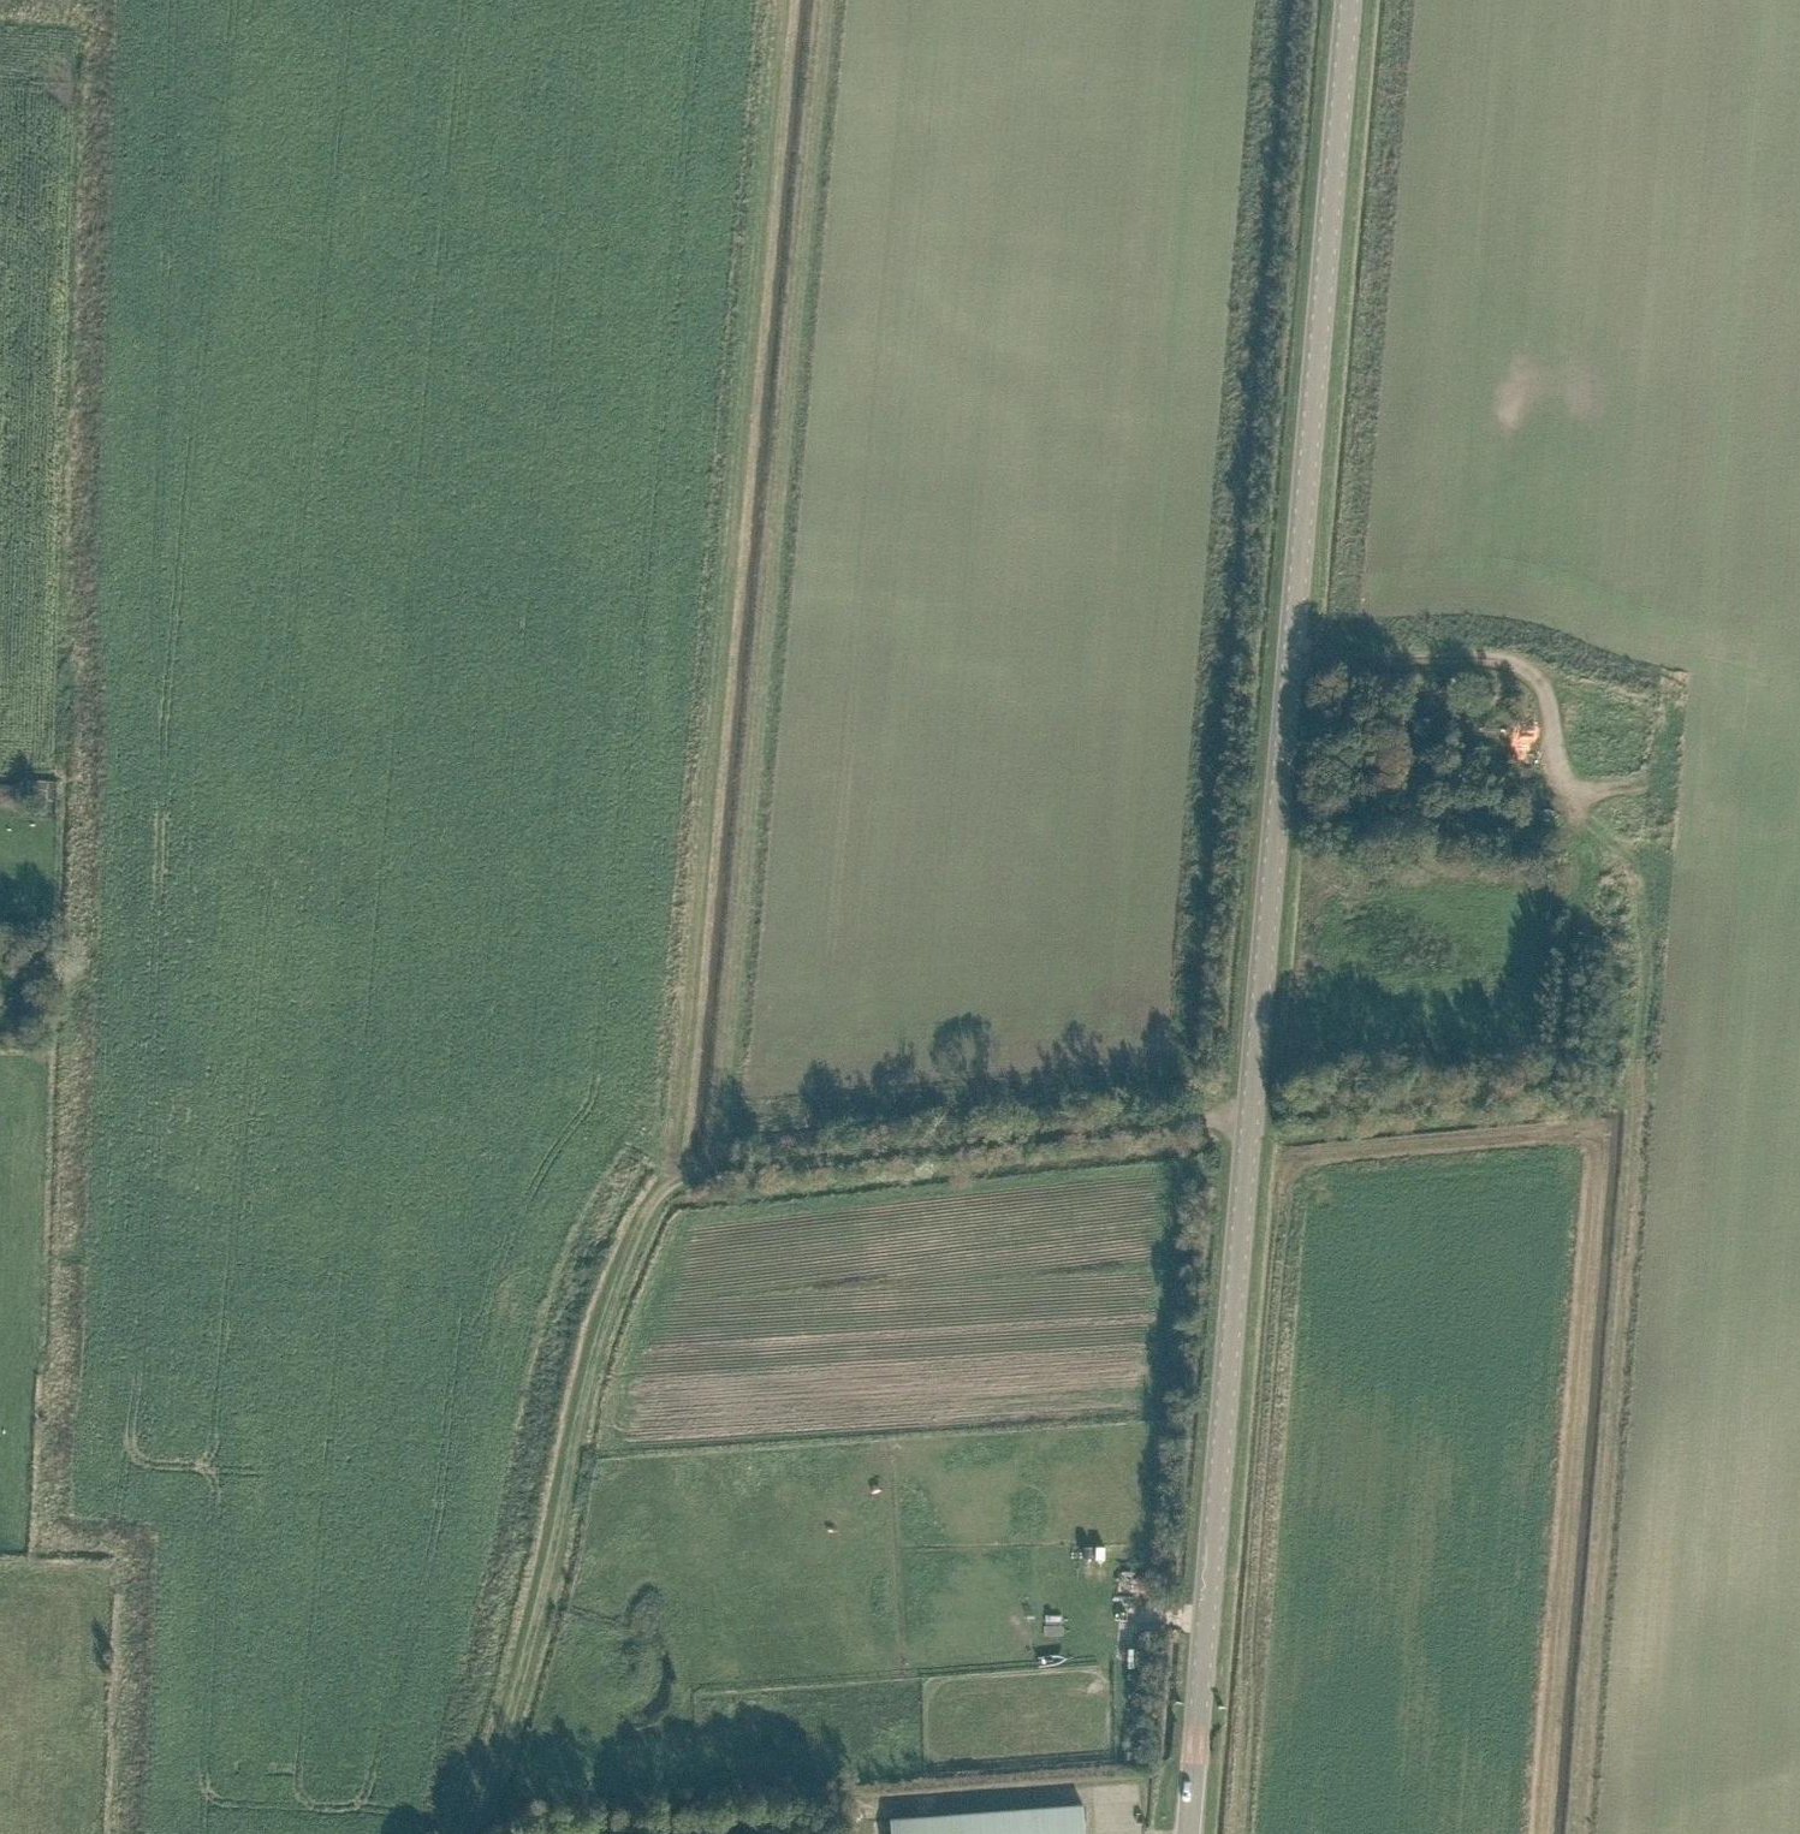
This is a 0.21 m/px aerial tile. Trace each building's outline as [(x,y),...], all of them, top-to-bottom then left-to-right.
[(1084,1806),(891,1820),(892,1833),(1086,1833),(1084,1806)]
